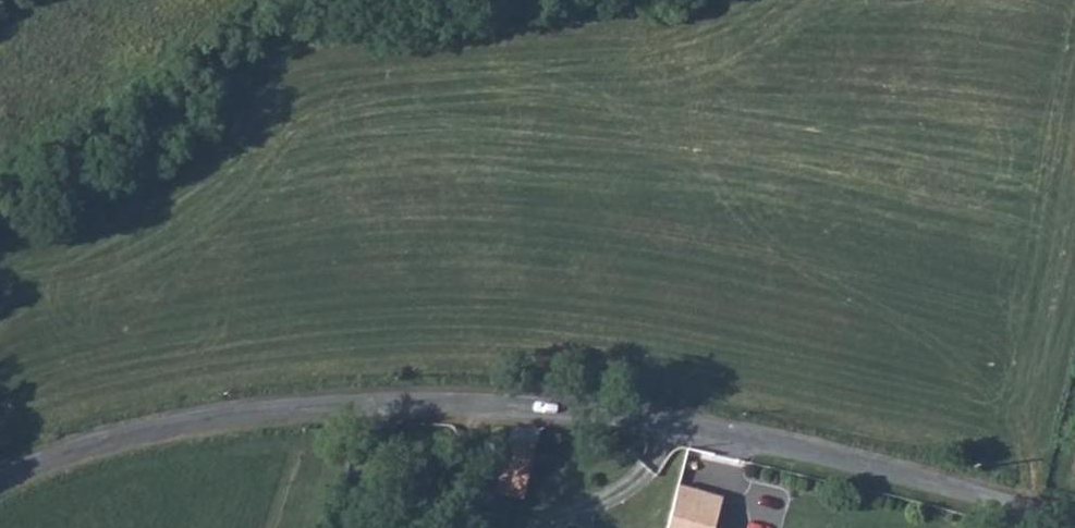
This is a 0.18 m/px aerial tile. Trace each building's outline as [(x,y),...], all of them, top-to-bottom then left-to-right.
[(521,499),(535,436),(506,430),(492,492),(521,499)] [(719,501),(675,489),(664,527),(712,527),(719,501)]
